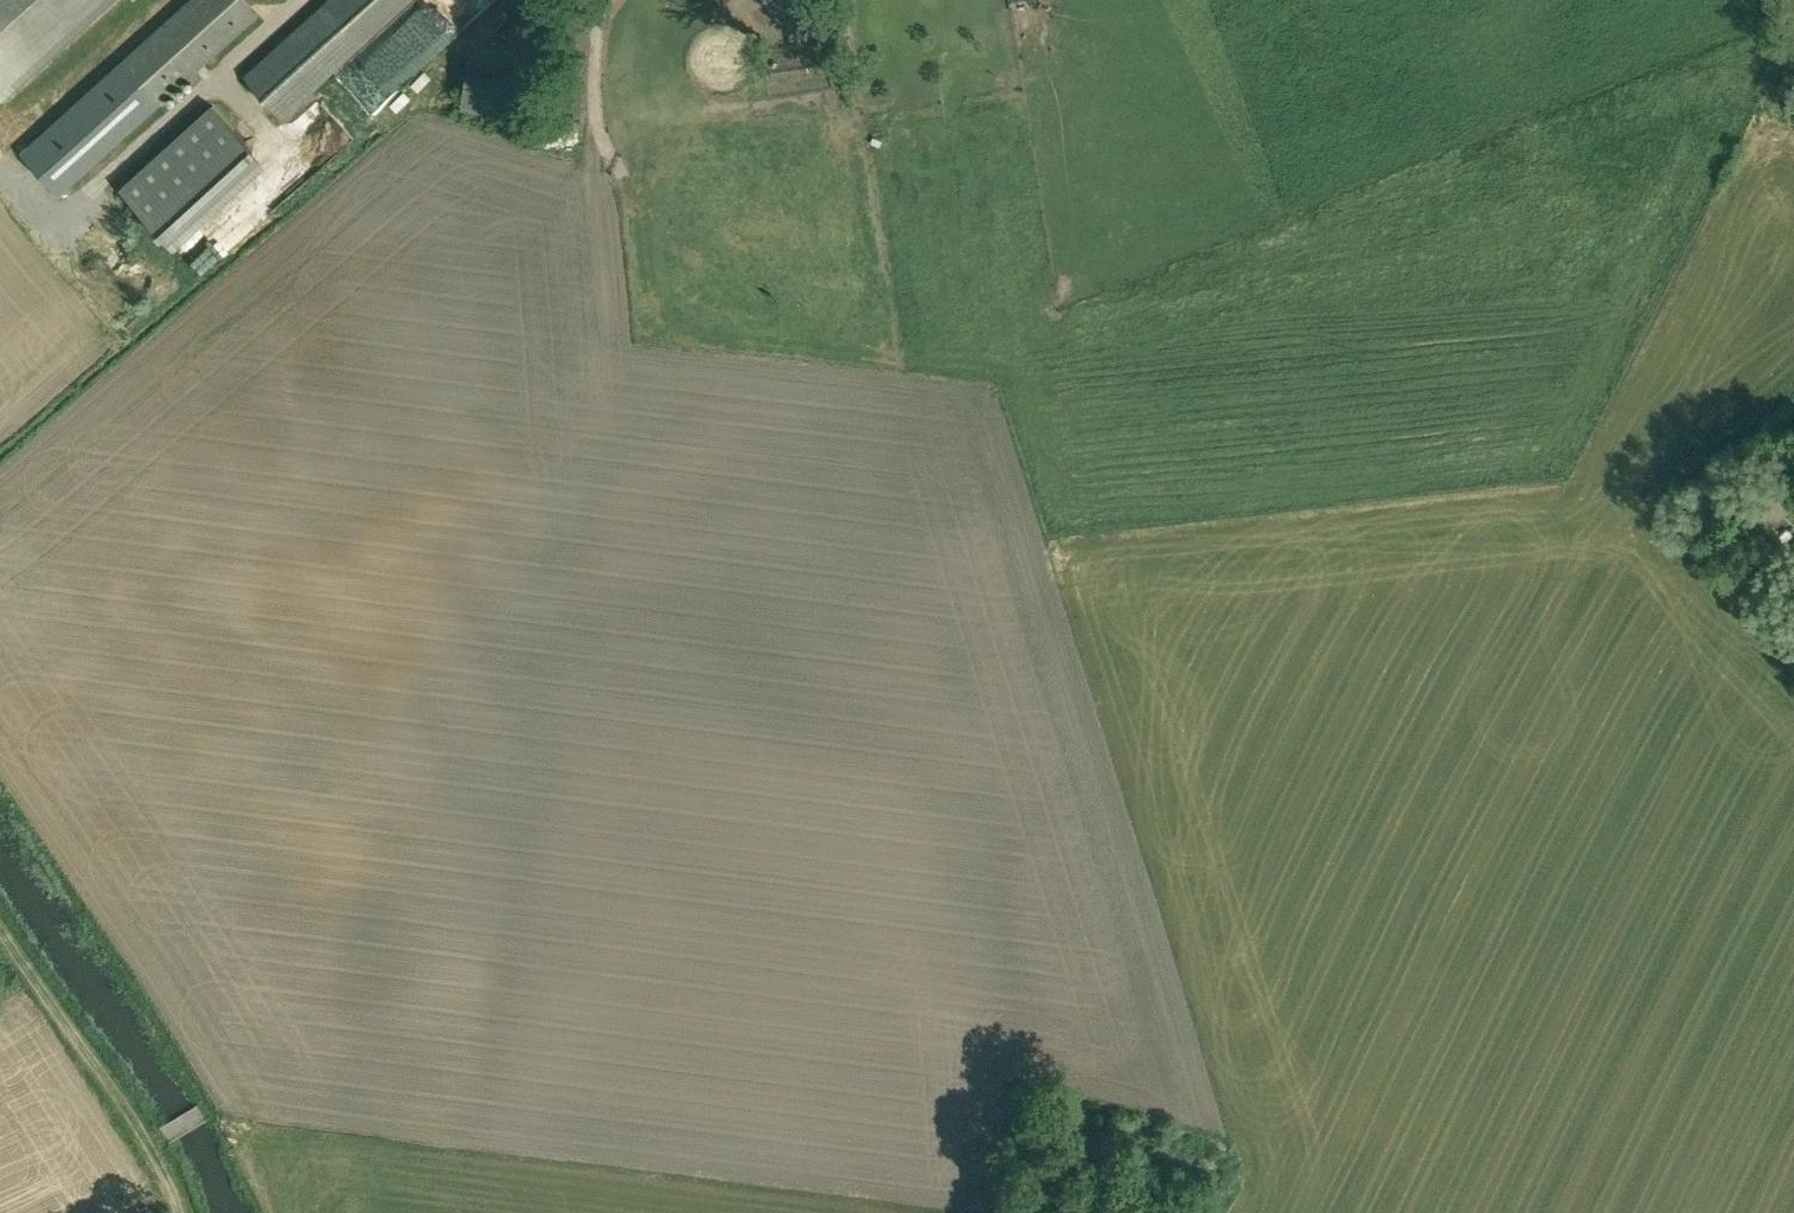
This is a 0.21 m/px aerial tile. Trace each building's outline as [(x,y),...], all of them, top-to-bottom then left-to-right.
[(2,99),(110,0),(0,0),(0,97),(2,99)] [(257,12),(246,0),(189,0),(121,61),(158,102),(257,12)] [(408,0),(327,0),(244,75),(281,115),(408,0)] [(213,105),(122,188),(162,232),(253,149),(213,105)]
